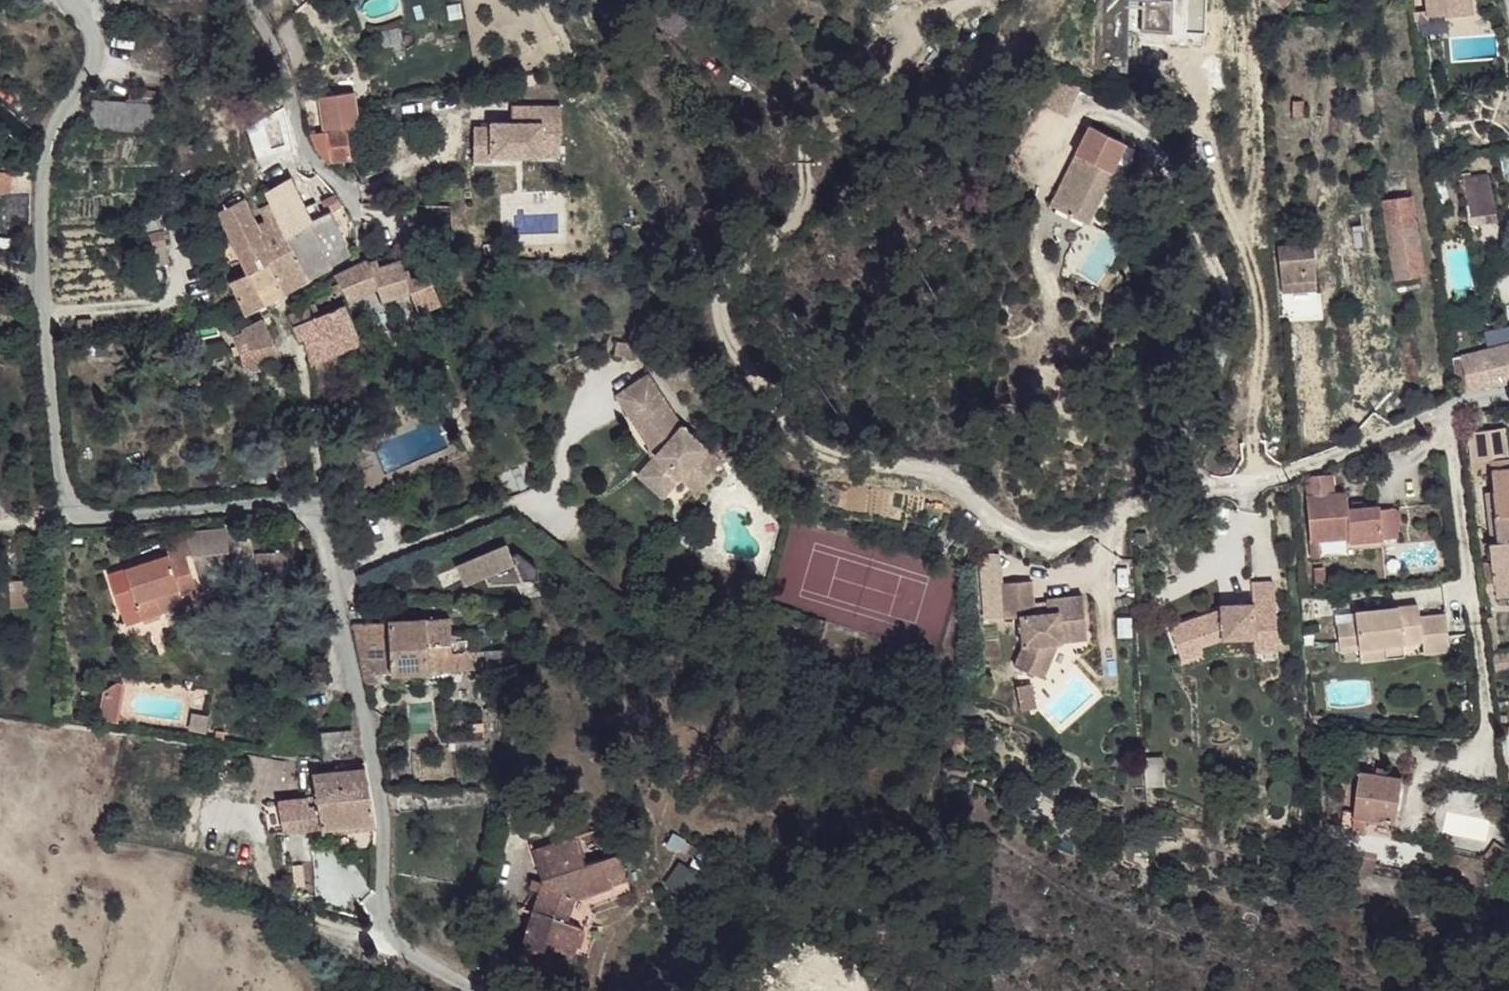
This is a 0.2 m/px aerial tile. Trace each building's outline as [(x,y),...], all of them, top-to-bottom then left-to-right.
[(1132,43),(1158,46),(1162,0),(1136,0),(1132,43)] [(1173,19),(1203,22),(1205,0),(1175,0),(1173,19)] [(1419,27),(1437,26),(1438,30),(1463,29),(1463,0),(1419,0),(1419,27)] [(321,96),(325,131),(327,132),(347,128),(359,126),(356,92),(321,96)] [(1291,118),(1304,119),(1305,105),(1291,104),(1291,118)] [(143,145),(141,118),(80,123),(81,148),(143,145)] [(494,135),(490,169),(509,171),(509,166),(542,169),(542,159),(578,164),(583,124),(534,119),(532,135),(512,133),(512,137),(494,135)] [(1091,190),(1104,199),(1138,142),(1102,120),(1085,149),(1095,156),(1082,176),(1093,183),(1091,190)] [(331,161),(352,159),(347,128),(327,132),(331,161)] [(310,133),(325,162),(331,161),(327,132),(325,131),(310,133)] [(578,164),(542,159),(542,169),(577,173),(578,164)] [(29,191),(29,169),(0,170),(0,191),(29,191)] [(1097,210),(1104,199),(1091,190),(1093,183),(1082,176),(1072,196),(1097,210)] [(1464,180),(1467,201),(1486,199),(1483,176),(1464,180)] [(309,218),(290,179),(264,189),(270,205),(285,236),(313,225),(309,218)] [(253,224),(239,194),(215,205),(246,270),(269,259),(253,224)] [(339,205),(333,196),(321,200),(324,211),(309,218),(313,225),(331,263),(347,253),(329,210),(339,205)] [(1467,201),(1469,221),(1495,218),(1492,197),(1486,199),(1467,201)] [(1384,204),(1396,284),(1425,280),(1413,200),(1384,204)] [(285,236),(270,205),(260,210),(263,218),(253,224),(269,259),(283,288),(304,277),(285,236)] [(331,263),(313,225),(285,236),(304,277),(331,263)] [(164,244),(161,226),(153,226),(154,233),(129,236),(131,249),(164,244)] [(1471,238),(1473,248),(1482,246),(1481,235),(1471,238)] [(1279,252),(1282,297),(1317,294),(1313,247),(1279,252)] [(283,288),(269,259),(246,270),(262,301),(283,288)] [(335,277),(347,300),(375,286),(382,303),(410,290),(405,280),(409,280),(400,261),(378,270),(378,262),(369,264),(367,261),(335,277)] [(262,301),(246,270),(226,280),(241,313),(262,301)] [(410,290),(419,309),(441,298),(428,270),(409,280),(405,280),(410,290)] [(305,345),(314,360),(355,341),(348,325),(341,310),(339,305),(321,313),(312,295),(295,304),(298,312),(291,314),(298,339),(303,338),(310,337),(313,342),(305,345)] [(341,310),(348,325),(356,321),(349,307),(341,310)] [(526,310),(528,319),(543,317),(542,308),(526,310)] [(272,345),(262,321),(239,331),(243,341),(238,344),(240,350),(236,352),(245,376),(277,363),(272,345)] [(1483,332),(1487,352),(1508,347),(1508,326),(1483,332)] [(303,338),(305,345),(313,342),(310,337),(303,338)] [(1454,359),(1457,388),(1470,386),(1470,387),(1489,383),(1491,389),(1508,385),(1508,347),(1487,352),(1454,359)] [(644,374),(614,396),(653,454),(642,468),(667,490),(679,475),(703,446),(677,427),(644,374)] [(1507,459),(1504,432),(1490,433),(1491,460),(1507,459)] [(1488,461),(1491,460),(1490,433),(1477,434),(1478,462),(1488,461)] [(703,446),(679,475),(695,488),(719,459),(703,446)] [(1488,461),(1488,473),(1507,471),(1507,459),(1491,460),(1488,461)] [(642,468),(636,474),(661,495),(667,490),(642,468)] [(1489,526),(1508,524),(1508,470),(1507,471),(1488,473),(1491,493),(1486,494),(1489,526)] [(1305,499),(1311,559),(1319,560),(1319,544),(1351,540),(1352,545),(1379,540),(1376,508),(1348,511),(1346,494),(1333,496),(1332,477),(1311,479),(1308,485),(1308,497),(1305,499)] [(1376,508),(1379,540),(1399,539),(1396,510),(1381,512),(1381,506),(1376,508)] [(1492,545),(1508,542),(1508,524),(1489,526),(1492,545)] [(216,526),(184,529),(185,552),(217,549),(216,526)] [(153,553),(155,558),(172,553),(181,550),(175,529),(148,537),(153,553)] [(1496,599),(1508,597),(1508,542),(1492,545),(1486,547),(1491,587),(1494,587),(1496,599)] [(506,544),(456,566),(464,585),(486,576),(488,583),(538,581),(538,569),(517,554),(511,556),(506,544)] [(277,549),(249,551),(251,570),(279,567),(277,549)] [(153,553),(95,570),(106,607),(125,601),(129,614),(145,609),(141,593),(163,587),(164,591),(181,586),(172,553),(155,558),(153,553)] [(8,577),(10,607),(32,605),(30,576),(8,577)] [(1032,580),(1002,584),(1007,618),(1020,616),(1025,645),(1016,666),(1037,674),(1050,640),(1060,640),(1063,639),(1062,632),(1088,629),(1083,592),(1047,596),(1047,601),(1047,611),(1036,612),(1035,603),(1032,580)] [(1218,614),(1164,626),(1173,659),(1196,654),(1194,647),(1220,642),(1251,640),(1250,628),(1274,625),(1272,585),(1249,585),(1251,606),(1218,607),(1218,614)] [(141,593),(145,609),(167,603),(164,591),(163,587),(141,593)] [(125,601),(106,607),(110,621),(129,614),(125,601)] [(1047,601),(1035,603),(1036,612),(1047,611),(1047,601)] [(1415,609),(1352,615),(1353,627),(1334,628),(1336,649),(1356,646),(1358,665),(1385,661),(1383,649),(1401,647),(1400,629),(1418,628),(1419,645),(1421,658),(1448,654),(1444,617),(1416,619),(1415,609)] [(352,624),(362,685),(376,682),(375,672),(483,667),(484,672),(500,671),(499,649),(450,650),(448,618),(352,624)] [(1274,625),(1250,628),(1251,640),(1252,655),(1276,652),(1274,625)] [(1400,629),(1401,647),(1419,645),(1418,628),(1400,629)] [(1088,629),(1062,632),(1063,639),(1089,636),(1088,629)] [(1060,640),(1050,640),(1037,674),(1045,678),(1060,640)] [(1336,649),(1337,657),(1357,656),(1356,646),(1336,649)] [(1383,649),(1385,661),(1402,660),(1401,647),(1383,649)] [(1490,657),(1493,674),(1500,674),(1498,656),(1490,657)] [(117,677),(101,688),(97,715),(117,718),(122,678),(117,677)] [(351,756),(348,728),(319,732),(321,758),(351,756)] [(446,735),(448,746),(482,742),(482,732),(446,735)] [(359,774),(313,774),(314,802),(315,830),(374,827),(359,774)] [(1358,774),(1350,835),(1393,841),(1401,779),(1358,774)] [(314,802),(279,800),(281,831),(315,830),(314,802)] [(576,840),(531,849),(543,888),(524,944),(543,954),(550,944),(557,948),(566,930),(581,898),(598,863),(584,865),(576,840)] [(629,878),(628,870),(610,861),(598,863),(581,898),(612,894),(612,880),(629,878)] [(578,937),(566,930),(557,948),(572,952),(578,937)]
